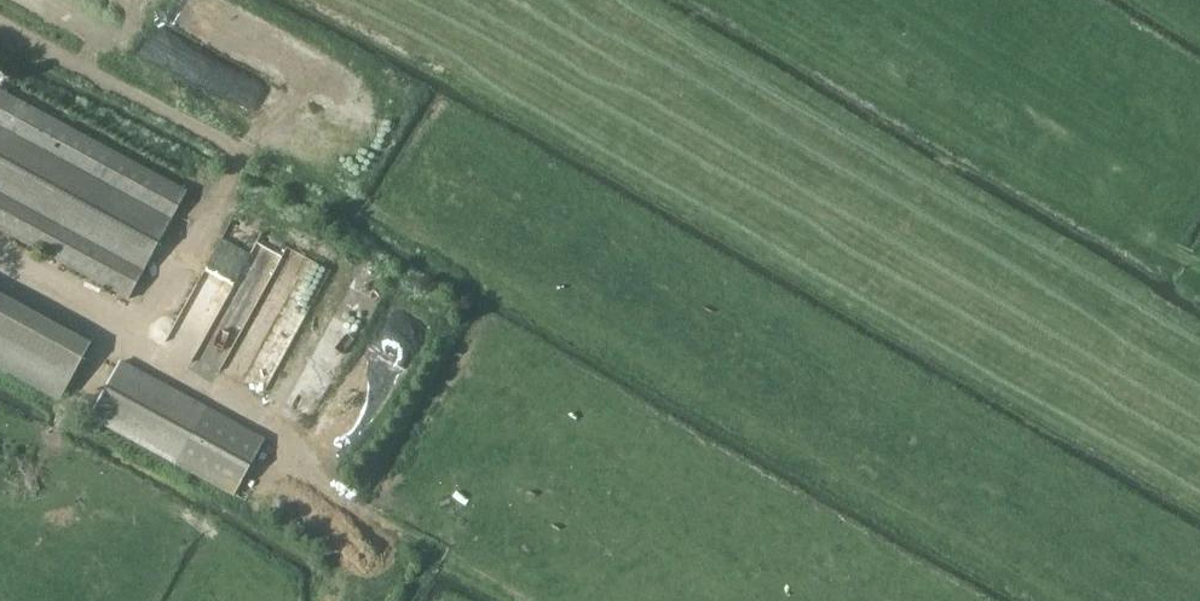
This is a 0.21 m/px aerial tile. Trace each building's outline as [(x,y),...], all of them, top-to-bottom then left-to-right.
[(0,91),(0,229),(129,299),(187,192),(0,91)] [(89,346),(48,324),(18,379),(59,402),(89,346)] [(266,441),(120,362),(90,416),(237,496),(266,441)]
